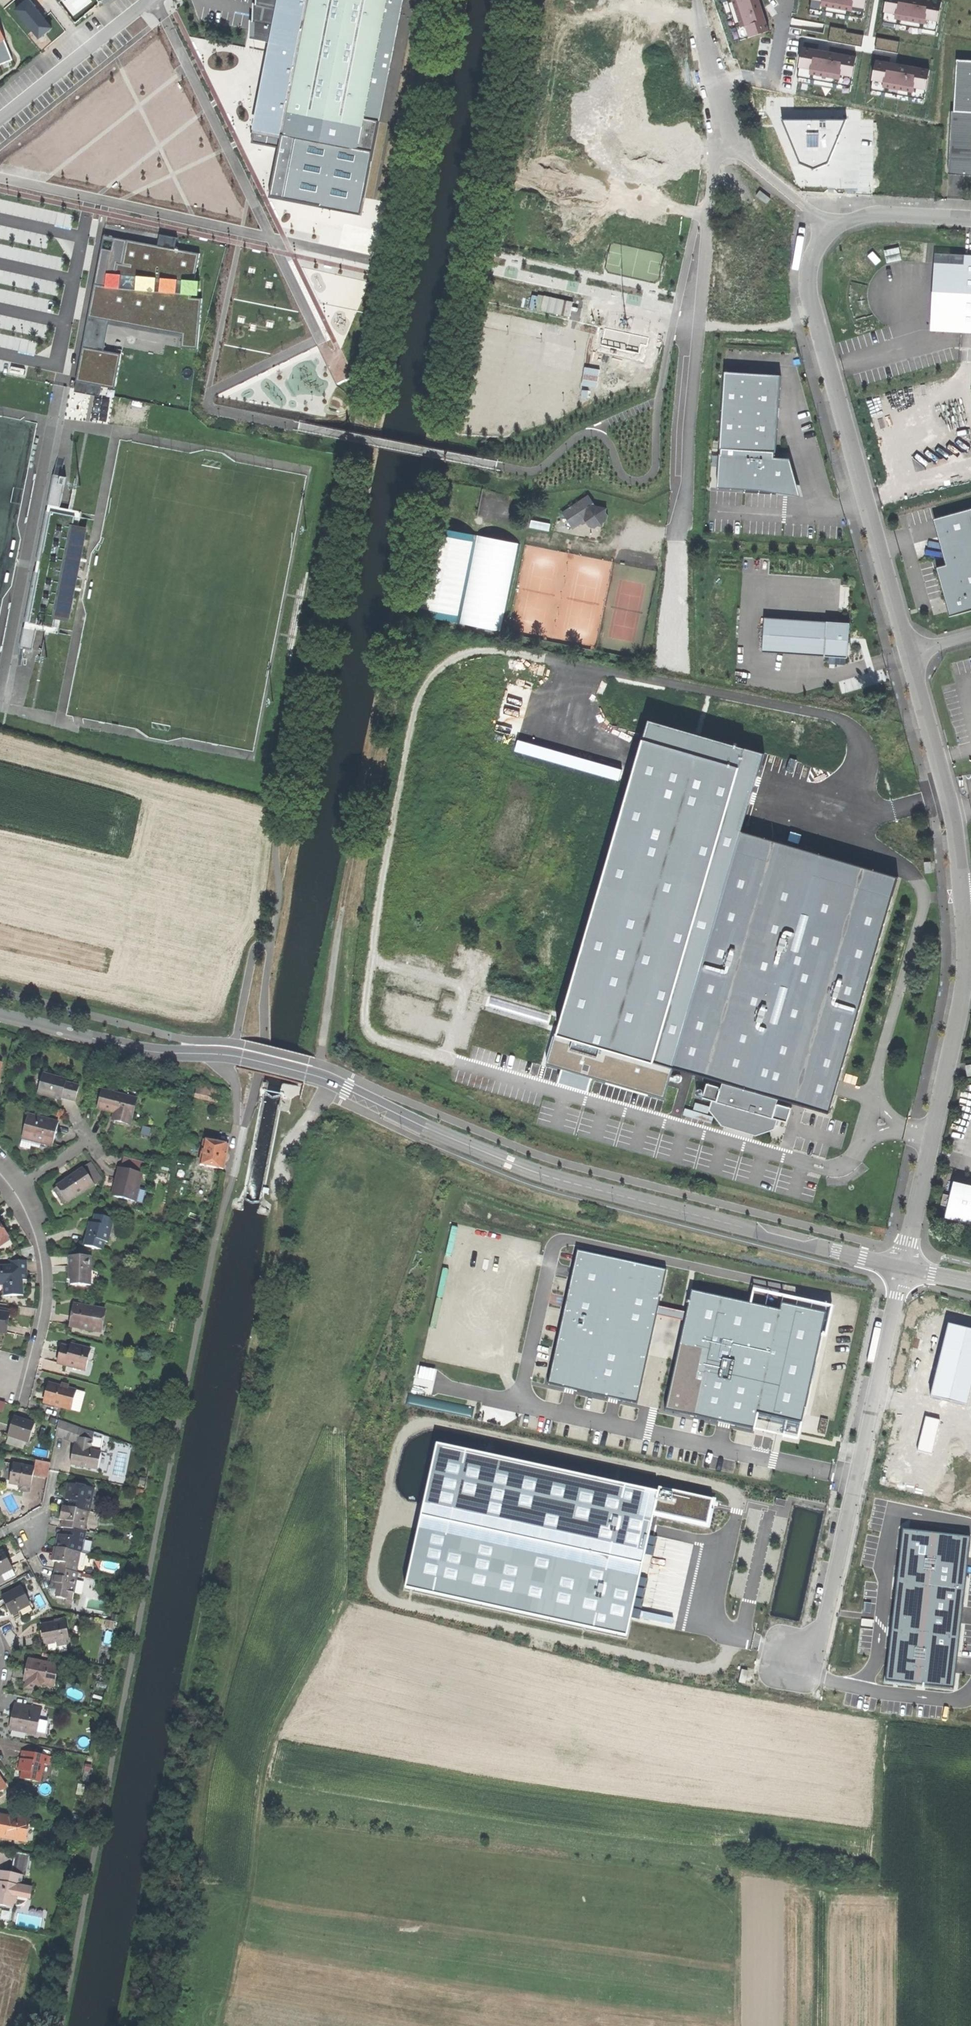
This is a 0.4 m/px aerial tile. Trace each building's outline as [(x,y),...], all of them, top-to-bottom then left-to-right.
[(51,28),(40,15),(34,7),(35,6),(30,0),(29,0),(17,10),(38,36),(44,31),(45,33),(51,28)] [(376,130),(401,0),(257,0),(250,39),(270,43),(263,80),(257,109),(252,135),(278,141),(269,189),(360,210),(376,130)] [(740,40),(727,0),(722,0),(728,19),(735,42),(740,40)] [(740,40),(769,31),(766,22),(764,22),(758,3),(757,0),(727,0),(740,40)] [(810,10),(863,19),(867,0),(812,0),(810,10)] [(883,22),(936,32),(941,2),(932,1),(931,3),(917,0),(887,0),(883,22)] [(862,24),(863,19),(810,10),(809,14),(862,24)] [(935,37),(936,32),(883,22),(882,27),(935,37)] [(13,60),(5,41),(6,40),(0,26),(0,65),(13,60)] [(831,27),(828,41),(861,47),(864,35),(847,32),(847,30),(831,27)] [(900,42),(877,38),(875,49),(898,53),(900,42)] [(155,66),(157,50),(132,47),(131,62),(155,66)] [(813,50),(803,48),(798,78),(851,87),(856,57),(846,56),(846,58),(827,54),(815,52),(813,52),(813,50)] [(955,112),(970,113),(970,61),(957,60),(955,112)] [(887,63),(876,61),(871,91),(924,100),(929,70),(920,69),(920,71),(900,67),(889,65),(886,65),(887,63)] [(850,92),(851,87),(798,78),(797,83),(850,92)] [(923,105),(924,100),(871,91),(870,96),(923,105)] [(955,112),(952,112),(949,175),(970,176),(970,113),(955,112)] [(847,120),(782,120),(800,164),(815,170),(829,164),(847,120)] [(757,196),(767,204),(771,199),(760,191),(757,196)] [(160,235),(158,246),(175,249),(177,238),(169,236),(160,235)] [(103,236),(94,284),(106,286),(107,273),(117,274),(118,263),(123,263),(127,240),(103,236)] [(94,284),(88,318),(109,322),(182,335),(181,347),(186,348),(197,349),(202,299),(191,297),(191,295),(198,295),(200,281),(194,281),(199,254),(175,249),(158,246),(127,240),(123,263),(118,263),(117,274),(107,273),(106,286),(94,284)] [(935,253),(931,317),(930,331),(970,333),(970,255),(965,255),(935,253)] [(109,322),(88,318),(83,347),(103,351),(109,322)] [(650,338),(604,327),(600,346),(639,354),(641,345),(648,346),(650,338)] [(83,347),(77,381),(102,386),(115,389),(121,354),(103,351),(83,347)] [(970,362),(970,347),(961,347),(961,362),(970,362)] [(781,376),(725,372),(721,448),(775,452),(781,376)] [(102,386),(77,381),(75,392),(100,397),(102,386)] [(775,452),(721,448),(717,488),(761,490),(785,495),(803,497),(791,459),(775,458),(775,452)] [(55,473),(48,504),(61,507),(61,506),(64,494),(59,493),(62,481),(66,482),(67,476),(55,473)] [(499,520),(504,494),(484,490),(479,516),(499,520)] [(563,512),(573,527),(585,519),(590,526),(595,527),(604,527),(604,522),(607,520),(609,515),(607,512),(607,507),(602,506),(600,505),(596,505),(590,495),(563,512)] [(48,504),(48,509),(58,511),(57,517),(63,519),(65,513),(82,516),(83,511),(61,506),(61,507),(48,504)] [(939,518),(933,520),(946,565),(936,567),(947,606),(948,611),(949,616),(970,610),(970,509),(939,518)] [(531,526),(549,530),(551,523),(532,519),(531,526)] [(504,630),(519,540),(454,530),(439,617),(460,621),(459,622),(504,630)] [(764,618),(762,652),(847,658),(848,641),(849,638),(850,623),(838,623),(764,618)] [(33,650),(37,629),(24,627),(21,647),(33,650)] [(558,1034),(673,1067),(737,849),(742,830),(764,754),(650,720),(558,1034)] [(742,830),(737,849),(770,859),(775,840),(742,830)] [(673,1067),(723,1082),(778,1099),(829,1113),(839,1080),(898,879),(852,866),(848,882),(810,871),(816,852),(775,840),(770,859),(737,849),(673,1067)] [(899,876),(816,852),(810,871),(848,882),(852,866),(898,879),(899,876)] [(664,1098),(673,1067),(558,1034),(556,1033),(547,1064),(563,1068),(560,1078),(589,1086),(592,1077),(664,1098)] [(55,1096),(63,1098),(66,1083),(67,1080),(44,1074),(38,1094),(54,1098),(55,1096)] [(778,1099),(723,1082),(722,1087),(707,1083),(703,1097),(715,1101),(717,1101),(715,1108),(725,1120),(757,1130),(771,1125),(773,1118),(776,1118),(787,1122),(790,1114),(792,1107),(777,1103),(778,1099)] [(66,1083),(63,1098),(76,1101),(79,1087),(66,1083)] [(197,1095),(217,1100),(219,1090),(199,1085),(197,1095)] [(112,1120),(130,1124),(136,1099),(103,1091),(98,1108),(108,1111),(114,1113),(112,1120)] [(774,1127),(776,1118),(773,1118),(771,1125),(757,1130),(725,1120),(715,1108),(717,1101),(715,1101),(712,1109),(724,1123),(756,1133),(774,1127)] [(37,1142),(52,1146),(58,1123),(47,1120),(47,1123),(38,1121),(39,1118),(29,1115),(24,1134),(31,1136),(30,1140),(37,1142)] [(199,1165),(223,1170),(226,1156),(228,1145),(204,1140),(199,1165)] [(288,1175),(304,1176),(305,1164),(289,1162),(288,1175)] [(90,1163),(83,1169),(94,1185),(102,1180),(90,1163)] [(115,1195),(135,1200),(142,1173),(120,1167),(118,1174),(116,1179),(119,1180),(115,1195)] [(66,1181),(75,1196),(76,1197),(94,1185),(83,1169),(74,1174),(65,1180),(66,1181)] [(69,1200),(75,1196),(66,1181),(60,1186),(69,1200)] [(970,1224),(970,1189),(955,1185),(946,1218),(970,1224)] [(102,1249),(104,1241),(107,1242),(111,1226),(108,1225),(110,1217),(96,1214),(94,1222),(90,1221),(87,1235),(84,1245),(102,1249)] [(9,1235),(4,1227),(0,1222),(0,1241),(8,1236),(9,1235)] [(454,1277),(463,1232),(446,1229),(438,1274),(454,1277)] [(8,1236),(0,1241),(0,1247),(11,1239),(8,1236)] [(666,1272),(577,1252),(548,1384),(637,1403),(666,1272)] [(72,1283),(92,1283),(93,1255),(70,1255),(70,1267),(70,1274),(72,1274),(72,1283)] [(25,1279),(32,1278),(31,1275),(31,1271),(26,1272),(25,1259),(10,1259),(10,1264),(0,1265),(0,1274),(2,1274),(2,1285),(5,1285),(6,1295),(25,1295),(25,1279)] [(779,1313),(691,1294),(666,1411),(755,1430),(757,1416),(779,1313)] [(70,1327),(79,1328),(80,1326),(101,1330),(105,1310),(75,1304),(72,1316),(70,1327)] [(781,1305),(779,1313),(757,1416),(802,1425),(825,1315),(781,1305)] [(7,1332),(9,1323),(11,1313),(9,1313),(0,1311),(0,1331),(7,1332)] [(930,1397),(967,1406),(970,1389),(970,1331),(948,1325),(930,1397)] [(57,1363),(81,1370),(84,1360),(87,1361),(90,1350),(75,1346),(74,1349),(71,1348),(62,1346),(59,1355),(57,1363)] [(44,1403),(70,1410),(75,1391),(68,1389),(61,1387),(50,1384),(47,1392),(44,1403)] [(85,1394),(75,1391),(70,1410),(80,1413),(85,1394)] [(28,1443),(35,1424),(20,1418),(15,1417),(8,1436),(25,1442),(28,1443)] [(56,1436),(64,1437),(67,1423),(59,1421),(56,1436)] [(78,1442),(79,1438),(81,1428),(67,1423),(64,1437),(78,1442)] [(104,1436),(81,1428),(79,1438),(93,1441),(90,1454),(101,1457),(101,1452),(100,1452),(104,1436)] [(22,1449),(25,1442),(8,1436),(6,1444),(22,1449)] [(71,1465),(98,1470),(101,1457),(90,1454),(93,1441),(79,1438),(78,1442),(76,1451),(74,1451),(72,1459),(71,1465)] [(436,1445),(405,1590),(626,1638),(631,1617),(632,1609),(633,1607),(635,1599),(635,1596),(637,1588),(637,1586),(639,1578),(639,1577),(644,1554),(646,1546),(646,1545),(648,1536),(652,1517),(653,1514),(658,1493),(436,1445)] [(34,1468),(33,1473),(48,1476),(51,1463),(36,1460),(34,1468)] [(10,1480),(13,1464),(6,1462),(3,1478),(10,1480)] [(33,1473),(34,1468),(13,1464),(10,1480),(9,1483),(20,1485),(30,1487),(33,1473)] [(73,1501),(71,1509),(87,1512),(89,1512),(94,1489),(68,1484),(66,1491),(65,1499),(68,1500),(73,1501)] [(659,1489),(658,1493),(653,1514),(707,1526),(711,1510),(711,1507),(713,1501),(659,1489)] [(776,1499),(775,1505),(785,1507),(786,1501),(776,1499)] [(64,1529),(69,1530),(83,1532),(87,1512),(71,1509),(66,1508),(62,1507),(61,1512),(60,1518),(62,1518),(66,1519),(64,1529)] [(713,1511),(711,1510),(707,1526),(653,1514),(652,1517),(709,1529),(713,1511)] [(899,1546),(900,1547),(902,1530),(927,1533),(928,1532),(901,1529),(899,1546)] [(58,1542),(57,1549),(79,1553),(89,1555),(92,1543),(83,1540),(85,1533),(83,1532),(69,1530),(67,1537),(63,1536),(60,1535),(58,1542)] [(927,1533),(902,1530),(900,1547),(898,1569),(895,1597),(893,1608),(892,1619),(889,1646),(887,1668),(885,1682),(910,1685),(953,1690),(970,1538),(927,1533)] [(657,1538),(648,1536),(646,1545),(655,1547),(657,1538)] [(655,1548),(646,1546),(644,1554),(652,1556),(654,1556),(655,1548)] [(57,1563),(56,1568),(56,1569),(62,1570),(75,1572),(79,1553),(57,1549),(55,1548),(54,1555),(52,1562),(57,1563)] [(3,1552),(0,1553),(0,1575),(12,1569),(3,1552)] [(647,1578),(652,1556),(644,1554),(639,1577),(647,1578)] [(64,1604),(71,1605),(73,1593),(77,1573),(75,1572),(62,1570),(61,1576),(55,1575),(54,1575),(52,1581),(51,1588),(51,1591),(52,1595),(55,1597),(65,1599),(64,1604)] [(648,1580),(639,1578),(637,1586),(647,1588),(648,1580)] [(21,1587),(2,1597),(3,1599),(7,1606),(11,1614),(30,1605),(21,1587)] [(646,1590),(637,1588),(635,1596),(644,1598),(646,1590)] [(643,1600),(635,1599),(633,1607),(642,1609),(643,1600)] [(862,1613),(870,1614),(871,1604),(863,1603),(862,1613)] [(641,1611),(632,1609),(631,1617),(639,1619),(641,1611)] [(66,1640),(67,1640),(63,1621),(41,1626),(43,1637),(46,1644),(57,1642),(66,1640)] [(35,1688),(37,1683),(54,1686),(58,1666),(29,1660),(27,1670),(25,1680),(27,1680),(25,1688),(33,1690),(35,1688)] [(885,1682),(887,1668),(885,1668),(883,1683),(909,1687),(910,1685),(885,1682)] [(739,1683),(745,1684),(748,1671),(742,1670),(739,1683)] [(31,1732),(30,1735),(41,1738),(44,1727),(38,1726),(42,1710),(18,1704),(16,1712),(14,1711),(12,1718),(10,1727),(31,1732)] [(40,1784),(44,1765),(46,1765),(48,1757),(21,1751),(20,1760),(18,1765),(22,1766),(19,1779),(40,1784)] [(25,1841),(29,1820),(0,1815),(0,1817),(0,1836),(25,1841)] [(11,1873),(22,1875),(26,1876),(30,1855),(15,1852),(11,1873)] [(0,1871),(0,1882),(20,1886),(22,1875),(11,1873),(0,1871)] [(0,1882),(0,1905),(6,1906),(6,1904),(16,1906),(23,1904),(26,1901),(26,1898),(28,1898),(30,1895),(32,1889),(20,1886),(0,1882)]
